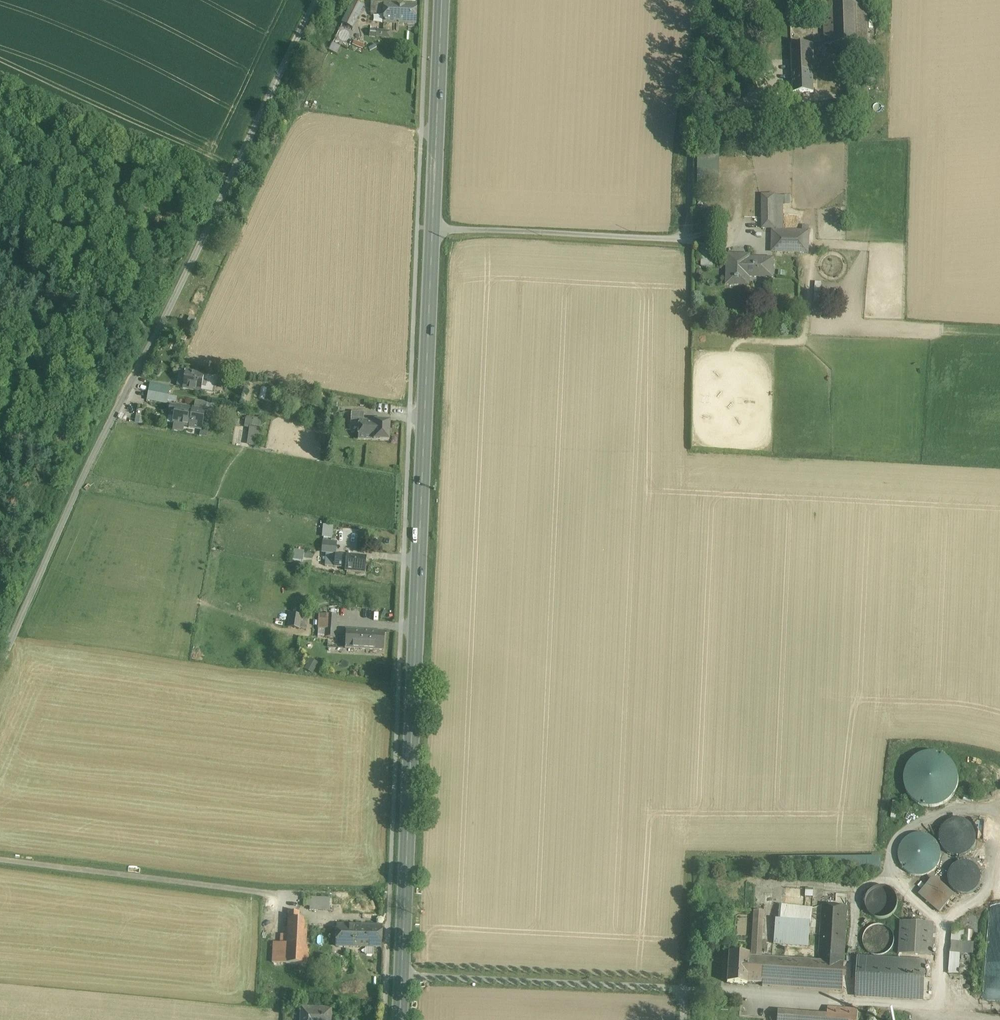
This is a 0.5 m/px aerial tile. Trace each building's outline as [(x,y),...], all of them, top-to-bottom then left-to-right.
[(384,3),(371,2),(370,13),(384,14),(384,3)] [(867,2),(823,4),(825,44),(868,42),(867,2)] [(416,4),(384,3),(384,14),(384,22),(415,23),(416,4)] [(363,10),(353,4),(342,24),(353,30),(363,10)] [(814,44),(791,45),(793,73),(813,72),(813,58),(814,58),(814,44)] [(813,72),(793,73),(793,93),(814,92),(813,72)] [(857,74),(848,74),(848,91),(858,91),(857,74)] [(858,91),(848,91),(849,99),(858,99),(858,91)] [(720,152),(698,151),(698,188),(720,188),(720,152)] [(774,228),(774,196),(763,196),(763,228),(774,228)] [(783,228),(783,196),(774,196),(774,228),(783,228)] [(729,212),(731,203),(707,199),(705,208),(729,212)] [(809,232),(773,231),(773,251),(809,252),(809,232)] [(702,266),(712,266),(713,250),(702,250),(702,266)] [(773,259),(749,259),(749,256),(728,256),(728,280),(739,280),(740,277),(773,277),(773,259)] [(218,378),(180,370),(177,386),(183,387),(183,388),(214,394),(218,378)] [(170,387),(150,384),(149,392),(168,395),(170,387)] [(168,395),(149,392),(147,399),(167,402),(168,395)] [(193,410),(171,406),(167,422),(175,424),(174,429),(182,431),(183,425),(190,426),(189,427),(201,430),(204,411),(193,409),(193,410)] [(364,413),(351,413),(351,421),(358,421),(359,420),(363,420),(364,413)] [(261,421),(245,419),(244,427),(250,428),(248,444),(257,446),(261,421)] [(363,420),(359,420),(358,421),(358,440),(389,441),(390,422),(363,420)] [(324,525),(323,537),(333,537),(334,525),(324,525)] [(304,562),(306,551),(295,548),(293,559),(304,562)] [(365,557),(326,554),(325,566),(345,568),(344,572),(364,574),(365,557)] [(288,613),(287,627),(302,628),(302,614),(288,613)] [(335,637),(337,615),(326,614),(326,627),(326,636),(335,637)] [(384,636),(354,634),(353,649),(383,651),(384,636)] [(313,657),(305,667),(312,672),(320,662),(313,657)] [(936,805),(958,799),(960,775),(957,765),(954,764),(951,755),(931,753),(910,758),(908,782),(914,803),(936,805)] [(975,844),(976,837),(975,830),(971,824),(965,820),(957,819),(950,820),(944,824),(940,830),(939,837),(941,845),(945,851),(951,854),(958,856),(965,854),(971,850),(975,844)] [(939,862),(941,854),(939,846),(934,839),(927,835),(919,833),(911,835),(904,840),(900,846),(898,855),(900,863),(905,870),(911,874),(920,876),(928,874),(935,869),(939,862)] [(980,884),(981,878),(980,871),(976,866),(971,862),(964,861),(958,862),(953,866),(949,872),(948,878),(949,884),(953,890),(958,893),(965,894),(971,893),(976,889),(980,884)] [(949,902),(928,883),(919,894),(940,912),(949,902)] [(897,909),(898,903),(896,896),(893,891),(888,888),(881,887),(875,888),(870,892),(867,897),(865,903),(867,909),(870,914),(876,918),(882,919),(888,918),(893,914),(897,909)] [(330,898),(310,897),(309,906),(309,910),(330,911),(330,898)] [(810,947),(814,907),(778,904),(774,944),(810,947)] [(819,961),(761,958),(764,911),(754,910),(751,957),(748,957),(747,982),(762,983),(762,986),(843,991),(845,963),(844,963),(847,906),(822,905),(819,961)] [(299,912),(289,911),(288,919),(299,919),(299,912)] [(299,919),(288,919),(287,943),(273,943),(272,963),(307,965),(309,945),(305,944),(307,920),(299,919)] [(934,924),(901,922),(899,954),(932,956),(934,924)] [(354,925),(337,924),(336,946),(353,947),(354,925)] [(893,946),(894,940),(893,934),(889,929),(884,925),(878,924),(872,925),(867,929),(864,934),(863,940),(864,946),(867,951),(872,954),(879,956),(885,954),(890,951),(893,946)] [(382,926),(354,925),(353,947),(381,947),(382,926)] [(975,954),(975,942),(958,941),(959,932),(952,932),(951,962),(960,963),(961,953),(975,954)] [(749,954),(729,953),(727,983),(747,984),(747,982),(748,957),(749,954)] [(926,961),(858,958),(856,995),(924,999),(926,961)] [(828,1008),(827,1015),(827,1019),(857,1019),(858,1011),(828,1008)] [(300,1009),(300,1019),(329,1019),(330,1010),(300,1009)] [(777,1011),(776,1019),(795,1019),(796,1013),(777,1011)]
